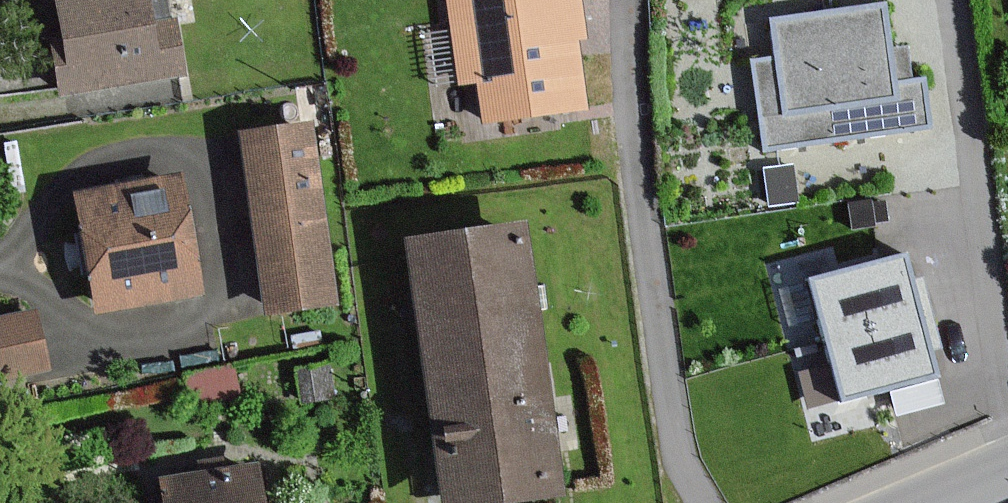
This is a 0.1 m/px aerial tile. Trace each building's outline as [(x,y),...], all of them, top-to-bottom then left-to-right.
[(71,41),(55,44),(64,86),(180,64),(172,20),(143,26),(138,0),(64,0),(71,41)] [(461,80),(482,78),(486,115),(582,105),(570,0),(452,0),(461,80)] [(886,6),(775,20),(780,55),(755,58),(766,142),(928,122),(922,78),(912,79),(908,46),(891,48),(886,6)] [(306,127),(241,137),(268,309),(333,299),(306,127)] [(177,180),(78,199),(99,309),(197,290),(177,180)] [(446,502),(470,502),(552,492),(516,225),(410,239),(446,502)] [(932,378),(903,257),(839,273),(834,254),(779,267),(793,326),(821,320),(841,400),(932,378)] [(0,320),(0,358),(4,377),(47,367),(34,312),(0,320)] [(169,502),(261,502),(256,469),(166,481),(169,502)]
